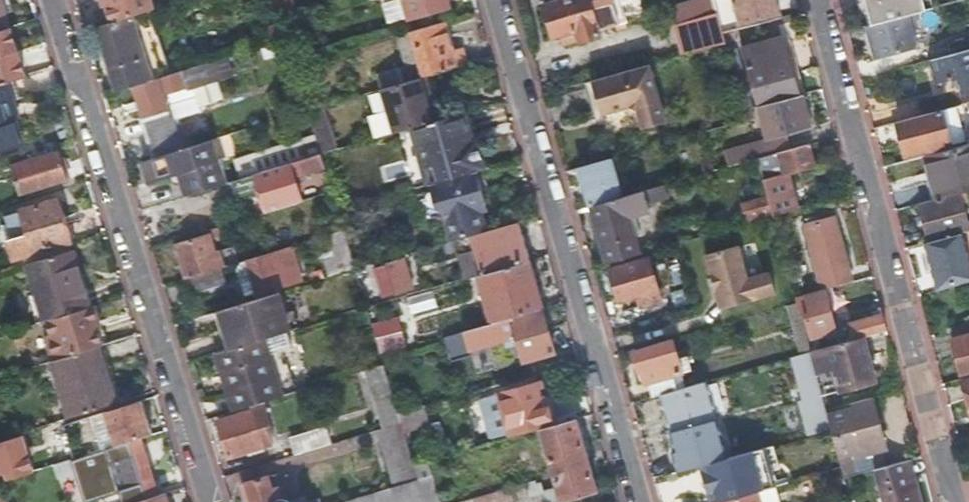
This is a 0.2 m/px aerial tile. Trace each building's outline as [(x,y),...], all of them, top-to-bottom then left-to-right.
[(10,28),(1,0),(0,0),(0,31),(10,28)] [(128,13),(124,0),(94,0),(100,21),(128,13)] [(403,0),(400,0),(383,5),(389,24),(408,19),(403,0)] [(447,0),(403,0),(408,19),(408,21),(449,9),(447,0)] [(624,22),(618,0),(566,0),(544,6),(553,38),(576,32),(579,42),(599,36),(598,30),(607,27),(624,22)] [(775,0),(713,0),(717,15),(722,34),(780,18),(775,0)] [(930,0),(864,0),(871,26),(913,14),(932,9),(930,0)] [(149,12),(98,29),(118,93),(133,88),(170,76),(168,70),(161,71),(158,64),(148,67),(137,27),(152,22),(149,12)] [(871,26),(866,27),(875,60),(916,48),(911,31),(917,30),(913,14),(871,26)] [(687,55),(725,44),(722,34),(717,15),(679,25),(687,55)] [(452,52),(444,23),(410,33),(423,79),(425,78),(466,67),(461,50),(452,52)] [(286,40),(282,25),(266,29),(271,45),(286,40)] [(17,51),(10,28),(0,31),(0,57),(17,51)] [(741,48),(747,70),(788,59),(782,37),(741,48)] [(0,57),(0,84),(5,82),(25,76),(17,51),(0,57)] [(934,61),(940,84),(959,79),(963,96),(968,95),(968,51),(934,61)] [(747,70),(758,108),(798,97),(788,59),(747,70)] [(308,62),(294,66),(307,112),(322,107),(308,62)] [(209,64),(170,76),(133,88),(154,154),(179,146),(165,96),(213,80),(209,64)] [(649,66),(591,82),(601,115),(629,107),(637,112),(642,129),(665,123),(649,66)] [(425,78),(423,79),(419,80),(425,102),(431,100),(425,78)] [(425,102),(419,80),(381,91),(393,134),(412,128),(431,123),(425,102)] [(0,84),(0,153),(20,146),(12,120),(17,119),(11,100),(5,82),(0,84)] [(725,154),(728,167),(757,159),(787,151),(783,137),(811,129),(802,96),(798,97),(758,108),(767,141),(752,146),(725,154)] [(437,121),(431,100),(425,102),(431,123),(437,121)] [(941,111),(898,123),(907,157),(966,140),(958,113),(957,106),(941,111)] [(322,107),(307,112),(314,133),(320,155),(335,150),(322,107)] [(475,143),(466,113),(458,115),(467,146),(475,143)] [(458,115),(437,121),(431,123),(412,128),(423,167),(425,166),(433,164),(436,175),(438,184),(475,173),(475,171),(482,168),(475,143),(467,146),(458,115)] [(901,132),(898,123),(893,124),(895,134),(901,132)] [(320,155),(314,133),(247,155),(254,175),(320,155)] [(211,142),(185,150),(186,154),(145,166),(150,182),(180,173),(188,197),(224,185),(211,142)] [(787,151),(757,159),(763,181),(785,175),(798,171),(804,169),(815,166),(809,144),(787,151)] [(922,157),(932,200),(967,191),(968,190),(968,144),(922,157)] [(58,152),(20,164),(29,193),(67,181),(58,152)] [(320,155),(254,175),(231,183),(236,200),(261,193),(267,213),(310,199),(309,194),(298,196),(292,178),(324,169),(320,155)] [(591,206),(591,207),(621,198),(622,198),(611,159),(580,168),(591,206)] [(425,166),(423,167),(429,186),(438,184),(436,175),(433,164),(425,166)] [(477,178),(475,173),(438,184),(429,186),(427,187),(429,192),(425,199),(428,207),(443,215),(445,224),(451,243),(473,236),(487,232),(481,212),(479,205),(485,203),(481,192),(477,178)] [(665,185),(644,191),(648,204),(669,199),(665,185)] [(621,198),(591,207),(602,246),(607,264),(639,255),(634,236),(629,218),(650,212),(648,204),(644,191),(630,195),(622,198),(621,198)] [(932,200),(920,204),(930,242),(968,231),(968,223),(967,223),(961,200),(968,197),(967,191),(932,200)] [(747,220),(772,213),(768,199),(743,205),(747,220)] [(8,240),(14,259),(69,242),(74,237),(71,225),(64,224),(57,200),(17,213),(17,214),(3,218),(5,225),(4,226),(8,240)] [(487,211),(485,203),(479,205),(481,212),(487,211)] [(804,226),(822,290),(853,282),(836,218),(804,226)] [(242,231),(239,222),(222,227),(225,236),(242,231)] [(528,262),(518,224),(487,232),(473,236),(484,275),(528,262)] [(355,270),(343,232),(329,237),(336,259),(325,263),(330,278),(355,270)] [(930,242),(937,271),(934,271),(939,288),(968,280),(968,259),(962,233),(930,242)] [(187,280),(224,269),(219,253),(213,254),(208,237),(177,246),(187,280)] [(739,246),(705,255),(720,310),(775,294),(769,273),(748,279),(739,246)] [(301,282),(291,248),(282,251),(246,262),(256,295),(256,296),(301,282)] [(72,250),(26,265),(36,298),(46,295),(54,318),(60,316),(69,313),(90,307),(72,250)] [(652,300),(650,295),(659,292),(649,258),(611,269),(620,303),(639,298),(641,304),(652,300)] [(379,298),(411,289),(403,261),(371,270),(379,298)] [(256,295),(246,262),(235,265),(245,298),(256,295)] [(541,310),(528,262),(484,275),(477,277),(491,324),(541,310)] [(187,280),(183,281),(188,296),(228,283),(224,269),(187,280)] [(465,280),(397,299),(399,305),(403,319),(470,299),(465,280)] [(812,339),(837,332),(825,291),(807,297),(811,314),(805,315),(812,339)] [(293,331),(281,293),(215,314),(227,352),(265,340),(270,338),(293,331)] [(36,298),(43,321),(45,320),(54,318),(46,295),(36,298)] [(786,307),(799,355),(810,352),(808,345),(797,304),(786,307)] [(63,357),(98,346),(102,344),(95,322),(99,321),(94,305),(90,307),(69,313),(60,316),(54,318),(45,320),(50,335),(45,337),(53,360),(63,357)] [(386,320),(371,325),(380,355),(411,347),(403,319),(399,305),(384,309),(386,320)] [(553,354),(541,310),(491,324),(443,338),(449,361),(470,355),(469,350),(515,338),(522,362),(553,354)] [(862,339),(886,332),(882,315),(852,324),(856,341),(862,339)] [(953,339),(962,377),(968,375),(968,335),(953,339)] [(288,396),(270,338),(265,340),(282,397),(288,396)] [(867,357),(862,339),(856,341),(824,349),(810,353),(815,373),(834,368),(840,392),(874,382),(871,372),(867,357)] [(227,352),(216,355),(221,373),(226,372),(238,411),(252,407),(263,403),(282,397),(265,340),(227,352)] [(810,352),(810,353),(824,349),(822,341),(808,345),(810,352)] [(653,398),(659,396),(684,389),(680,373),(681,373),(673,342),(635,353),(640,372),(642,371),(645,383),(648,383),(653,398)] [(52,361),(70,418),(116,403),(98,346),(63,357),(53,360),(52,361)] [(791,357),(802,397),(820,392),(815,373),(810,353),(810,352),(799,355),(791,357)] [(867,357),(871,372),(877,371),(872,355),(867,357)] [(383,366),(366,371),(374,399),(392,394),(383,366)] [(226,372),(221,373),(233,413),(238,411),(226,372)] [(659,396),(670,434),(717,421),(706,382),(684,389),(659,396)] [(490,438),(512,432),(547,422),(538,384),(502,393),(480,399),(490,438)] [(797,398),(808,438),(810,437),(831,431),(825,411),(820,392),(802,397),(797,398)] [(398,413),(392,394),(374,399),(383,428),(400,422),(398,413)] [(885,449),(872,398),(825,411),(831,431),(836,448),(838,456),(850,453),(852,453),(854,457),(885,449)] [(114,446),(140,438),(150,435),(140,401),(90,417),(93,428),(108,424),(110,430),(114,446)] [(270,427),(263,403),(252,407),(253,412),(218,424),(228,458),(272,445),(266,428),(270,427)] [(423,406),(398,413),(400,422),(404,432),(427,426),(423,406)] [(575,421),(540,430),(556,488),(542,492),(540,485),(511,493),(510,489),(467,501),(561,501),(595,492),(575,421)] [(671,452),(677,475),(701,468),(728,460),(717,421),(670,434),(674,451),(671,452)] [(400,422),(383,428),(377,430),(393,488),(416,481),(412,465),(404,432),(400,422)] [(108,424),(93,428),(101,450),(105,449),(114,446),(110,430),(108,424)] [(45,454),(49,467),(72,459),(66,438),(63,427),(55,429),(57,434),(52,436),(56,448),(51,450),(51,452),(45,454)] [(290,438),(295,456),(331,444),(325,427),(290,438)] [(0,443),(0,476),(4,475),(6,480),(33,472),(21,436),(0,443)] [(773,447),(763,450),(769,473),(780,470),(773,447)] [(701,468),(705,482),(709,496),(711,501),(725,501),(758,493),(770,489),(774,488),(769,473),(763,450),(728,460),(701,468)] [(841,470),(844,479),(857,476),(850,453),(838,456),(841,470)] [(442,476),(438,458),(427,461),(432,479),(442,476)] [(412,465),(416,481),(393,488),(350,501),(438,501),(432,479),(427,461),(412,465)] [(910,461),(902,463),(912,501),(921,501),(910,461)] [(883,501),(912,501),(902,463),(875,470),(883,501)] [(122,464),(110,468),(118,492),(120,491),(130,488),(122,464)] [(246,501),(275,501),(281,500),(278,489),(271,492),(267,479),(242,487),(246,501)] [(761,501),(774,501),(770,489),(758,493),(761,501)] [(135,501),(167,501),(164,493),(157,495),(135,501)] [(758,493),(725,501),(761,501),(758,493)]
